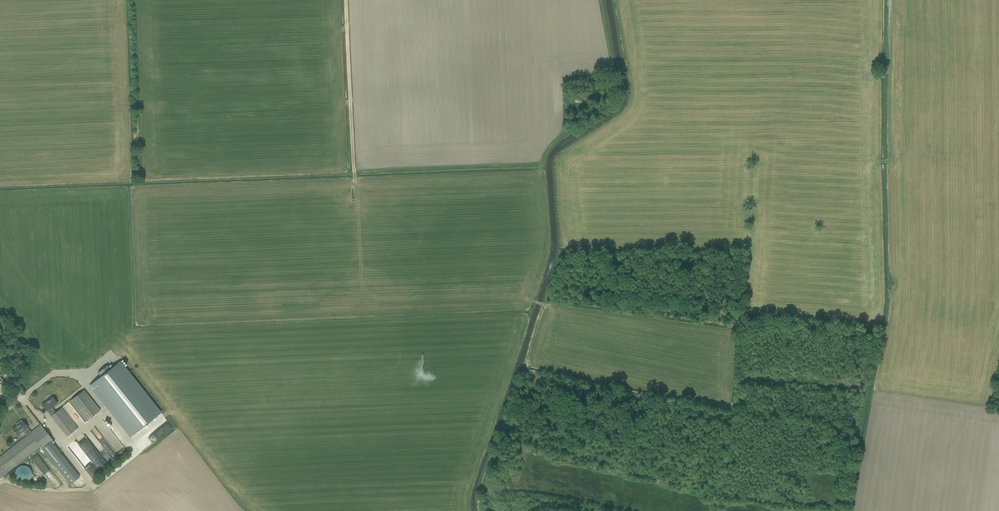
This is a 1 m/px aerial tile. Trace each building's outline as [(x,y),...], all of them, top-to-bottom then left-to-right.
[(101,376),(89,386),(130,437),(161,412),(120,361),(110,369),(107,365),(98,373),(101,376)] [(100,410),(84,389),(69,401),(85,421),(100,410)] [(57,403),(52,397),(42,405),(47,411),(57,403)] [(77,427),(65,412),(62,408),(51,416),(66,436),(77,427)] [(17,425),(12,429),(18,435),(23,431),(26,436),(30,433),(26,428),(28,427),(23,421),(22,421),(21,420),(18,423),(19,424),(17,425)] [(97,429),(111,449),(119,443),(105,423),(97,429)] [(0,457),(0,477),(6,472),(39,446),(54,464),(63,457),(51,441),(53,440),(50,437),(48,434),(41,424),(31,432),(30,433),(26,436),(0,457)] [(86,438),(80,445),(76,442),(75,442),(84,450),(89,444),(91,445),(92,444),(86,438)] [(30,477),(30,475),(29,473),(29,472),(28,471),(27,470),(25,469),(24,468),(22,468),(21,468),(19,469),(17,470),(16,471),(15,472),(14,473),(14,475),(13,476),(13,478),(14,479),(14,481),(15,482),(17,483),(18,484),(20,485),(21,485),(23,485),(25,484),(26,484),(27,483),(29,481),(29,480),(30,479),(30,477)]
